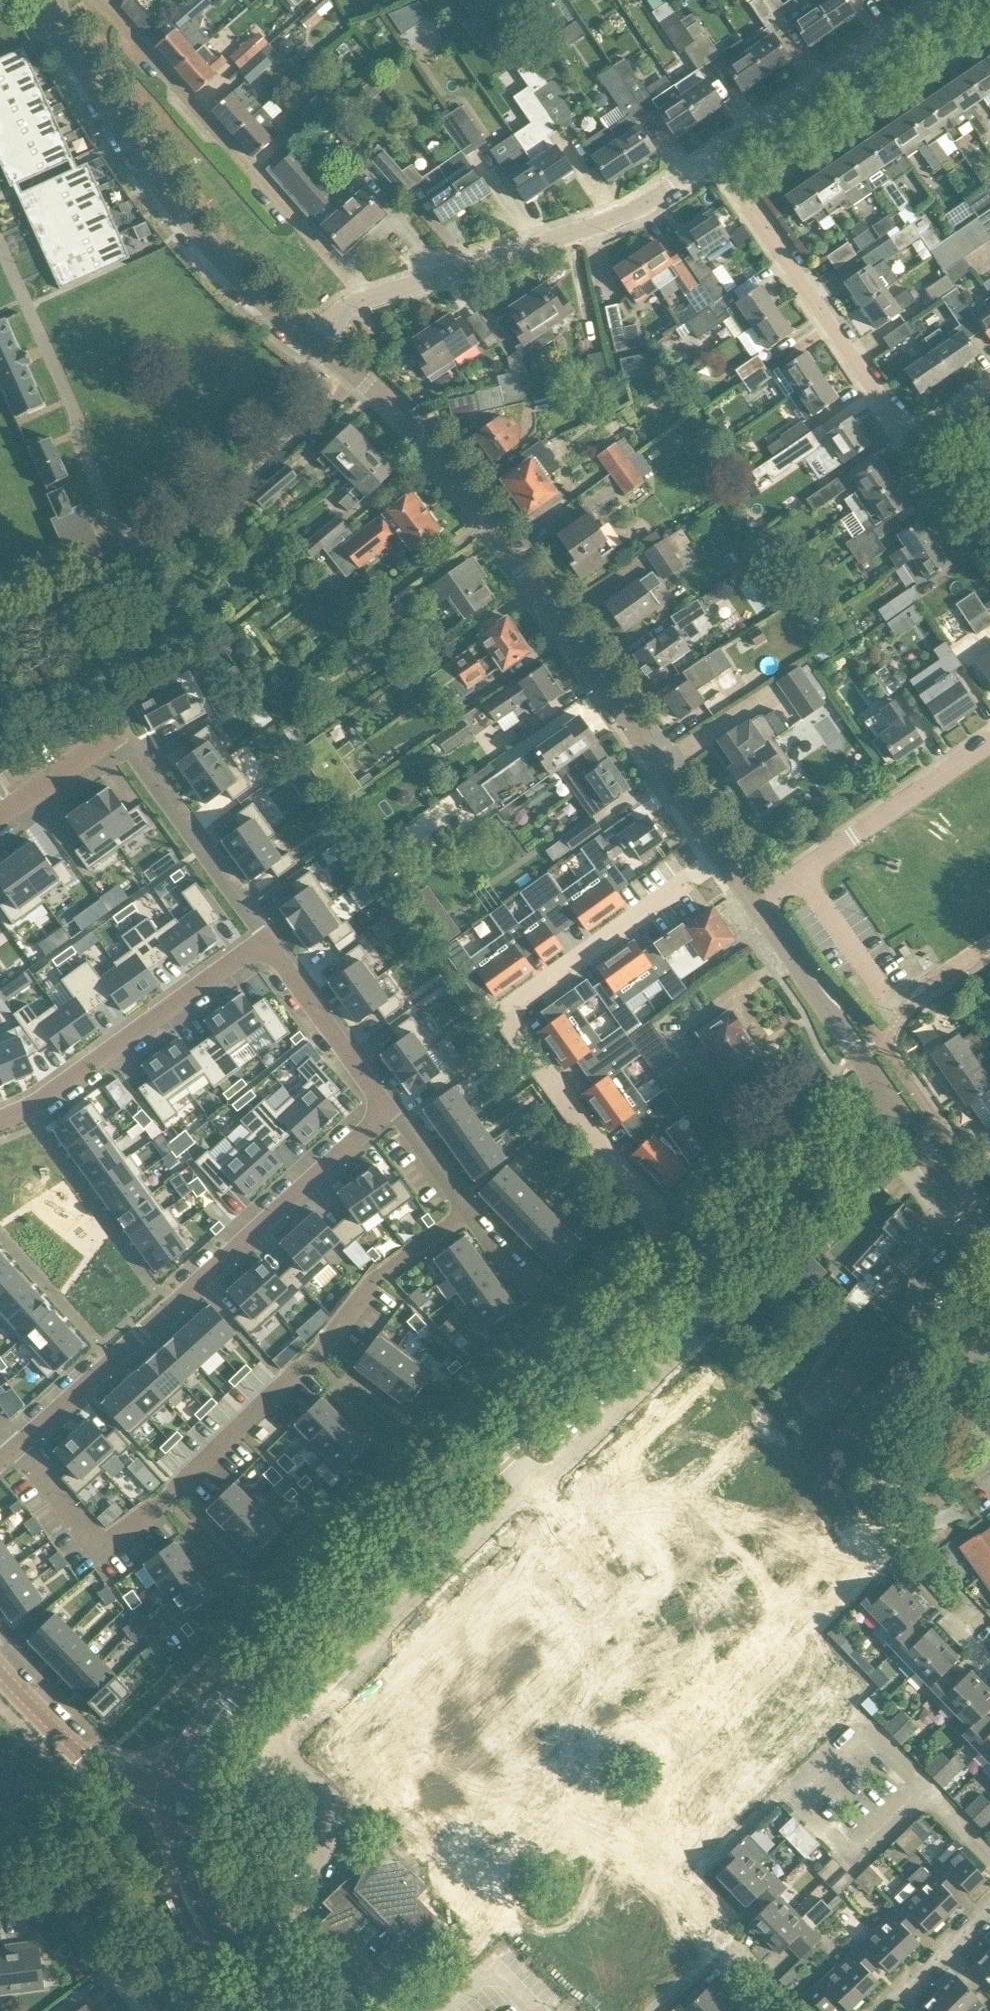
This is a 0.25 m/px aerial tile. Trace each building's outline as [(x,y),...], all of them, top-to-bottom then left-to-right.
[(124,11),(125,11),(138,25),(137,25),(148,37),(158,28),(133,0),(129,0),(124,11)] [(172,17),(181,28),(210,2),(208,0),(190,0),(172,17)] [(765,25),(777,17),(776,16),(775,17),(772,13),(764,0),(747,0),(764,25),(765,25)] [(772,13),(783,5),(779,0),(764,0),(772,13)] [(812,0),(799,0),(795,3),(794,7),(790,6),(786,9),(785,8),(784,9),(784,11),(784,12),(785,11),(809,46),(832,30),(815,5),(812,0)] [(815,5),(832,30),(855,14),(846,0),(812,0),(815,5)] [(668,2),(652,13),(660,25),(661,24),(676,14),(668,2)] [(313,9),(302,18),(309,26),(320,16),(313,9)] [(661,24),(660,25),(680,54),(681,53),(684,51),(696,69),(698,68),(699,70),(709,63),(687,30),(681,21),(676,14),(661,24)] [(196,52),(203,46),(208,41),(190,20),(178,31),(176,29),(156,46),(176,69),(196,52)] [(431,20),(416,30),(422,38),(437,28),(431,20)] [(697,23),(687,30),(709,63),(719,56),(697,23)] [(768,28),(744,44),(748,50),(765,75),(789,59),(768,28)] [(228,57),(240,70),(269,45),(257,31),(228,57)] [(742,41),(719,56),(742,91),(765,75),(748,50),(744,44),(742,41)] [(280,58),(269,45),(240,70),(237,72),(249,85),(280,58)] [(203,46),(196,52),(176,69),(197,93),(216,75),(214,72),(227,60),(219,51),(212,56),(203,46)] [(34,69),(24,47),(0,58),(0,85),(34,69)] [(638,102),(649,94),(624,58),(613,66),(614,67),(638,102)] [(967,74),(982,97),(989,92),(989,66),(987,61),(967,74)] [(627,109),(632,116),(643,108),(638,102),(614,67),(599,77),(623,112),(627,109)] [(696,69),(674,84),(699,120),(722,104),(699,70),(698,68),(696,69)] [(34,69),(0,85),(0,112),(44,92),(34,69)] [(967,74),(947,88),(967,117),(970,122),(980,137),(989,131),(982,121),(984,120),(972,104),(982,97),(967,74)] [(373,81),(363,88),(371,100),(381,93),(373,81)] [(542,105),(559,129),(569,122),(566,118),(573,113),(564,100),(565,96),(556,82),(551,81),(534,93),(542,105)] [(659,111),(676,136),(699,120),(674,84),(651,100),(659,111)] [(213,111),(233,134),(263,107),(254,96),(250,100),(239,87),(213,111)] [(970,122),(967,117),(947,88),(927,102),(954,142),(964,135),(959,129),(970,122)] [(44,92),(0,112),(0,138),(54,114),(44,92)] [(316,97),(284,124),(296,137),(327,110),(316,97)] [(927,102),(907,115),(926,144),(941,166),(951,159),(944,149),(954,142),(927,102)] [(532,112),(547,135),(548,136),(559,129),(542,105),(532,112)] [(273,118),(263,107),(233,134),(254,157),(279,134),(268,122),(273,118)] [(462,107),(451,115),(475,150),(486,143),(462,107)] [(54,114),(0,138),(0,155),(1,158),(1,159),(3,164),(64,136),(54,114)] [(465,157),(475,150),(451,115),(439,123),(460,153),(439,168),(449,183),(466,207),(489,191),(472,167),(465,157)] [(941,166),(926,144),(907,115),(887,129),(907,157),(919,149),(934,170),(941,166)] [(632,116),(609,131),(632,166),(656,150),(639,125),(632,116)] [(867,142),(887,171),(893,180),(913,166),(907,157),(887,129),(867,142)] [(592,157),(609,181),(632,166),(609,131),(608,130),(603,134),(599,133),(594,137),(593,141),(594,143),(587,148),(592,157)] [(524,151),(549,186),(572,170),(556,146),(555,146),(548,136),(547,135),(524,151)] [(9,168),(7,170),(11,180),(12,184),(10,185),(11,187),(74,158),(64,136),(3,164),(4,165),(7,163),(9,168)] [(878,177),(887,171),(867,142),(847,156),(863,179),(874,171),(878,177)] [(526,202),(549,186),(524,151),(519,143),(497,157),(510,176),(509,177),(526,202)] [(361,174),(373,163),(370,159),(368,160),(359,149),(348,158),(361,174)] [(297,150),(274,170),(342,248),(381,214),(362,192),(361,192),(351,181),(336,194),(297,150)] [(426,199),(442,223),(466,207),(449,183),(439,168),(421,179),(409,165),(398,172),(379,150),(370,159),(373,163),(407,201),(407,200),(401,193),(414,182),(419,187),(426,198),(426,199)] [(847,156),(827,170),(852,206),(872,192),(863,179),(847,156)] [(87,163),(20,193),(24,203),(25,203),(30,215),(30,216),(30,217),(98,186),(87,163)] [(827,170),(807,183),(829,216),(841,207),(848,208),(852,206),(827,170)] [(893,180),(885,186),(893,197),(901,192),(893,180)] [(818,223),(829,216),(807,183),(787,197),(802,220),(803,220),(807,225),(815,220),(818,223)] [(37,223),(34,224),(40,237),(39,237),(41,240),(108,210),(98,186),(30,217),(31,219),(34,217),(37,223)] [(119,234),(108,210),(41,240),(42,242),(45,241),(47,246),(45,247),(50,260),(52,264),(119,234)] [(987,210),(978,217),(989,234),(989,214),(987,210)] [(697,259),(704,254),(710,263),(733,246),(711,213),(678,234),(692,254),(684,260),(700,283),(714,303),(727,294),(711,272),(697,259)] [(872,227),(879,238),(896,227),(888,216),(872,227)] [(968,223),(983,245),(989,240),(989,234),(978,217),(968,223)] [(930,249),(939,243),(943,240),(932,223),(921,231),(914,222),(912,224),(921,238),(922,238),(930,249)] [(974,251),(983,245),(968,223),(959,230),(974,251)] [(900,253),(921,238),(912,224),(890,238),(900,253)] [(853,239),(861,251),(876,241),(868,229),(853,239)] [(959,230),(949,236),(964,258),(974,251),(959,230)] [(119,234),(52,264),(52,265),(55,264),(58,269),(55,270),(61,283),(60,283),(61,286),(59,287),(60,289),(130,258),(119,234)] [(943,240),(939,243),(954,265),(964,258),(949,236),(944,240),(943,240)] [(697,285),(677,256),(669,261),(656,241),(635,255),(650,278),(658,289),(674,278),(685,294),(697,285)] [(827,257),(835,268),(856,254),(848,243),(827,257)] [(945,271),(954,265),(939,243),(930,249),(945,271)] [(658,289),(650,278),(635,255),(614,269),(637,303),(658,289)] [(845,283),(860,305),(884,288),(869,267),(845,283)] [(955,287),(946,274),(925,288),(934,302),(955,287)] [(546,283),(526,296),(552,335),(553,340),(555,339),(549,329),(574,312),(560,292),(554,296),(546,283)] [(700,283),(697,285),(685,294),(698,313),(714,303),(700,283)] [(751,326),(776,309),(760,286),(740,300),(733,290),(714,303),(698,313),(686,322),(697,338),(730,315),(741,332),(751,326)] [(891,299),(884,288),(860,305),(876,328),(916,300),(908,288),(891,299)] [(539,350),(553,340),(552,335),(526,296),(507,309),(516,321),(510,325),(522,343),(515,347),(522,356),(536,346),(539,350)] [(951,339),(933,351),(949,374),(977,355),(964,337),(981,326),(977,320),(965,302),(954,310),(963,324),(948,334),(951,339)] [(792,332),(776,309),(751,326),(767,350),(792,332)] [(977,320),(981,326),(989,339),(989,311),(977,320)] [(450,315),(431,327),(452,360),(477,343),(464,323),(458,327),(450,315)] [(15,418),(44,405),(26,366),(30,365),(24,351),(20,353),(5,319),(0,321),(0,386),(15,418)] [(636,323),(610,329),(615,352),(642,346),(636,323)] [(883,338),(891,349),(913,334),(905,323),(883,338)] [(452,360),(431,327),(411,340),(420,353),(414,356),(428,377),(452,360)] [(921,394),(949,374),(933,351),(905,371),(921,394)] [(593,382),(608,379),(602,352),(587,355),(593,382)] [(790,398),(796,393),(822,376),(806,352),(774,374),(790,398)] [(742,381),(765,366),(757,354),(734,370),(742,381)] [(651,371),(647,355),(621,361),(625,377),(651,371)] [(772,377),(765,366),(742,381),(750,392),(772,377)] [(525,368),(510,372),(518,404),(532,400),(525,368)] [(479,413),(483,412),(518,404),(510,372),(496,375),(498,385),(474,391),(475,394),(479,413)] [(822,376),(796,393),(790,398),(806,421),(838,399),(822,376)] [(472,414),(473,414),(479,413),(475,394),(448,400),(452,419),(472,414)] [(548,397),(532,400),(534,410),(550,406),(548,397)] [(479,413),(473,414),(484,430),(475,436),(487,452),(486,455),(490,460),(496,461),(501,458),(501,454),(517,443),(521,430),(513,418),(495,414),(488,418),(483,412),(479,413)] [(814,451),(828,472),(858,452),(862,450),(862,449),(869,445),(851,418),(826,435),(830,440),(814,451)] [(768,446),(775,456),(810,432),(802,420),(779,435),(781,438),(768,446)] [(334,461),(346,472),(371,448),(350,427),(317,459),(326,469),(334,461)] [(810,432),(775,456),(751,473),(762,487),(775,478),(773,475),(818,443),(810,432)] [(28,447),(46,487),(68,476),(50,437),(33,445),(28,447)] [(530,460),(503,480),(528,515),(556,494),(544,477),(558,467),(553,460),(553,456),(549,450),(545,449),(540,443),(524,455),(524,456),(526,454),(530,460)] [(598,456),(610,473),(628,460),(615,443),(598,456)] [(392,470),(371,448),(346,472),(358,485),(340,503),(348,512),(358,502),(359,502),(392,470)] [(644,482),(628,460),(610,473),(626,494),(644,482)] [(895,483),(880,461),(852,480),(858,490),(842,501),(850,513),(895,483)] [(261,506),(297,476),(288,465),(252,495),(261,506)] [(838,478),(806,499),(815,511),(846,489),(838,478)] [(909,504),(895,483),(850,513),(863,531),(846,542),(854,554),(878,537),(898,524),(893,516),(909,504)] [(50,496),(59,516),(71,511),(62,490),(50,496)] [(412,551),(440,529),(411,492),(342,547),(358,567),(389,543),(386,538),(396,530),(412,551)] [(588,514),(557,535),(576,561),(571,564),(581,579),(616,554),(588,514)] [(312,556),(348,526),(339,516),(304,546),(312,556)] [(898,568),(903,565),(912,558),(935,543),(921,521),(898,536),(904,545),(889,555),(898,568)] [(681,529),(646,552),(663,578),(682,566),(673,553),(690,542),(681,529)] [(887,550),(878,537),(854,554),(862,566),(887,550)] [(935,543),(912,558),(903,565),(917,586),(927,580),(950,564),(935,543)] [(774,554),(759,563),(768,578),(784,569),(774,554)] [(465,617),(492,598),(467,562),(425,591),(434,604),(449,594),(465,617)] [(637,581),(606,604),(624,629),(627,627),(627,628),(656,607),(646,594),(661,584),(652,571),(638,582),(637,581)] [(913,585),(879,609),(886,621),(921,597),(913,585)] [(980,601),(974,592),(956,604),(962,614),(976,634),(989,625),(989,616),(980,601)] [(380,632),(407,612),(398,599),(371,619),(380,632)] [(697,599),(671,617),(676,625),(656,639),(655,639),(634,654),(643,667),(642,668),(641,671),(644,674),(647,675),(648,674),(650,677),(692,647),(688,642),(701,633),(692,619),(705,609),(697,599)] [(444,686),(459,675),(518,634),(506,617),(479,636),(482,640),(439,670),(438,677),(444,686)] [(759,628),(749,634),(755,646),(766,640),(759,628)] [(927,628),(922,635),(936,645),(941,638),(927,628)] [(530,651),(518,634),(459,675),(444,686),(439,689),(447,700),(467,686),(468,688),(500,666),(503,670),(530,651)] [(951,673),(962,665),(945,641),(934,648),(947,666),(951,673)] [(687,680),(664,696),(681,719),(704,703),(694,690),(731,666),(719,647),(682,672),(687,680)] [(975,662),(989,684),(989,652),(975,662)] [(535,713),(563,693),(543,666),(516,685),(514,681),(482,704),(492,719),(495,723),(526,701),(535,713)] [(800,666),(776,683),(802,720),(826,703),(800,666)] [(873,674),(888,696),(900,688),(885,666),(873,674)] [(943,728),(945,727),(947,730),(955,724),(953,721),(975,706),(951,673),(947,666),(915,689),(943,728)] [(179,682),(138,705),(151,729),(180,713),(186,724),(206,713),(200,700),(191,705),(179,682)] [(894,757),(896,760),(923,742),(894,701),(881,710),(893,727),(871,741),(886,763),(894,757)] [(736,729),(719,741),(735,765),(729,769),(747,794),(747,793),(759,811),(766,806),(768,808),(772,805),(771,803),(778,798),(766,781),(776,773),(781,776),(787,776),(791,770),(791,762),(774,738),(777,735),(787,729),(774,709),(764,716),(763,715),(762,715),(761,715),(760,715),(759,715),(758,715),(757,716),(737,730),(736,729)] [(498,812),(557,769),(596,742),(590,733),(593,730),(588,723),(585,726),(578,716),(533,748),(479,785),(473,776),(456,789),(475,815),(492,803),(498,812)] [(472,733),(461,718),(434,738),(444,753),(472,733)] [(197,749),(177,763),(191,784),(230,755),(209,725),(189,739),(197,749)] [(591,817),(630,790),(608,758),(607,758),(596,742),(597,742),(596,742),(557,769),(591,817)] [(230,755),(191,784),(194,787),(193,787),(197,793),(198,792),(206,804),(226,790),(233,800),(253,786),(230,755)] [(109,786),(87,802),(120,847),(152,824),(138,805),(128,813),(109,786)] [(87,802),(66,817),(85,844),(75,851),(89,870),(120,847),(87,802)] [(241,826),(221,841),(230,852),(229,853),(233,858),(236,861),(267,838),(268,839),(276,834),(253,802),(234,816),(241,826)] [(630,813),(595,838),(610,859),(630,845),(641,861),(654,852),(651,848),(664,839),(662,836),(664,832),(661,827),(656,828),(648,815),(637,823),(630,813)] [(591,817),(562,836),(570,848),(599,828),(591,817)] [(267,838),(236,861),(251,881),(271,867),(278,877),(297,863),(289,852),(281,857),(268,839),(267,838)] [(594,868),(579,879),(605,916),(623,903),(614,889),(626,881),(610,859),(595,838),(580,849),(594,868)] [(33,841),(12,856),(42,898),(43,897),(62,883),(65,887),(76,879),(62,860),(52,867),(33,841)] [(388,854),(379,861),(387,872),(396,865),(388,854)] [(0,865),(0,885),(10,898),(0,905),(0,906),(13,925),(46,901),(43,897),(42,898),(12,856),(0,865)] [(180,869),(170,876),(175,883),(185,876),(180,869)] [(299,894),(279,909),(293,929),(329,903),(329,904),(333,901),(310,870),(291,884),(299,894)] [(548,872),(534,882),(565,924),(576,916),(586,930),(605,916),(579,879),(562,891),(548,872)] [(178,921),(178,922),(201,954),(219,941),(209,927),(222,918),(196,882),(182,893),(194,910),(178,921)] [(518,923),(535,946),(533,947),(543,960),(562,947),(552,934),(565,924),(534,882),(520,892),(533,912),(518,923)] [(133,903),(123,909),(128,916),(137,909),(133,903)] [(329,903),(293,929),(308,949),(328,935),(335,945),(354,931),(346,920),(342,922),(329,904),(329,903)] [(503,933),(487,945),(513,982),(531,969),(522,955),(533,947),(535,946),(518,923),(504,903),(489,914),(503,933)] [(682,925),(654,944),(656,947),(657,946),(679,978),(706,960),(704,958),(733,938),(713,908),(684,928),(682,925)] [(123,909),(113,916),(118,923),(128,916),(123,909)] [(148,917),(135,926),(161,962),(172,953),(182,967),(201,954),(178,922),(178,921),(176,918),(158,930),(148,917)] [(131,950),(114,962),(116,966),(117,966),(140,997),(159,984),(149,970),(161,962),(135,926),(121,936),(131,950)] [(457,937),(442,948),(472,991),(484,982),(494,996),(513,982),(487,945),(471,957),(457,937)] [(635,942),(617,955),(643,991),(658,980),(672,1000),(687,989),(679,978),(657,946),(656,947),(644,955),(635,942)] [(348,968),(328,982),(343,1003),(374,980),(375,981),(379,978),(364,958),(368,955),(360,944),(341,958),(348,968)] [(72,946),(62,953),(67,959),(77,952),(72,946)] [(62,953),(52,960),(57,966),(67,959),(62,953)] [(607,982),(595,990),(598,994),(597,995),(620,1026),(626,1033),(640,1022),(632,1011),(626,1003),(642,992),(643,991),(617,955),(597,968),(607,982)] [(88,960),(75,970),(100,1005),(112,997),(122,1011),(140,997),(117,966),(116,966),(101,978),(88,960)] [(0,989),(0,995),(5,1002),(34,982),(26,970),(0,989)] [(62,981),(46,992),(55,1005),(54,1005),(80,1041),(98,1028),(88,1014),(100,1005),(75,970),(61,980),(62,981)] [(553,1021),(539,1031),(553,1050),(590,1023),(579,1008),(597,995),(598,994),(595,990),(587,979),(544,1009),(553,1021)] [(374,980),(343,1003),(358,1023),(378,1008),(385,1018),(404,1005),(396,993),(388,999),(375,981),(374,980)] [(242,992),(223,1006),(246,1038),(247,1037),(264,1025),(276,1043),(291,1033),(265,997),(252,1006),(242,992)] [(28,1004),(13,1014),(39,1050),(52,1041),(61,1054),(80,1041),(54,1005),(37,1017),(28,1004)] [(213,1034),(202,1042),(227,1078),(241,1068),(231,1055),(250,1041),(247,1037),(246,1038),(223,1006),(204,1020),(213,1034)] [(730,1012),(729,1011),(698,1033),(704,1042),(692,1051),(702,1066),(715,1057),(728,1076),(726,1077),(739,1096),(771,1075),(758,1057),(760,1056),(741,1029),(743,1027),(732,1011),(730,1012)] [(400,1039),(380,1054),(395,1074),(426,1052),(427,1053),(435,1047),(412,1016),(393,1029),(400,1039)] [(649,1020),(629,1037),(658,1078),(679,1062),(649,1020)] [(590,1023),(553,1050),(566,1068),(580,1059),(588,1071),(631,1041),(626,1033),(620,1026),(602,1039),(590,1023)] [(0,1034),(0,1047),(14,1080),(35,1072),(16,1027),(0,1034)] [(300,1031),(290,1038),(295,1045),(305,1037),(300,1031)] [(978,1095),(989,1087),(989,1056),(981,1042),(973,1031),(960,1040),(957,1036),(932,1053),(967,1103),(978,1095)] [(180,1037),(161,1051),(186,1087),(204,1074),(214,1088),(227,1078),(202,1042),(190,1051),(180,1037)] [(597,1083),(584,1093),(597,1111),(634,1085),(623,1069),(642,1055),(631,1041),(588,1071),(597,1083)] [(308,1042),(299,1050),(304,1056),(313,1049),(308,1042)] [(477,1042),(464,1051),(473,1063),(486,1054),(477,1042)] [(14,1080),(0,1047),(0,1086),(14,1080)] [(151,1079),(138,1088),(164,1124),(179,1113),(169,1100),(186,1087),(161,1051),(141,1065),(151,1079)] [(464,1051),(451,1061),(461,1073),(473,1063),(464,1051)] [(426,1052),(395,1074),(409,1095),(429,1080),(437,1090),(456,1076),(448,1065),(440,1071),(427,1053),(426,1052)] [(308,1081),(292,1096),(322,1128),(339,1112),(328,1100),(340,1089),(310,1057),(297,1069),(308,1081)] [(491,1077),(482,1085),(486,1091),(496,1084),(491,1077)] [(242,1078),(233,1085),(238,1092),(247,1084),(242,1078)] [(117,1079),(107,1086),(118,1101),(123,1107),(132,1099),(127,1093),(117,1079)] [(496,1084),(486,1091),(491,1098),(501,1091),(496,1084)] [(233,1085),(223,1093),(228,1100),(238,1092),(233,1085)] [(634,1085),(597,1111),(611,1130),(624,1120),(632,1132),(633,1133),(675,1102),(665,1087),(645,1101),(634,1085)] [(454,1086),(422,1109),(435,1127),(467,1104),(454,1086)] [(978,1095),(989,1114),(989,1087),(978,1095)] [(251,1089),(242,1097),(247,1103),(256,1096),(251,1089)] [(265,1098),(252,1109),(282,1142),(293,1132),(304,1144),(322,1128),(292,1096),(276,1110),(265,1098)] [(242,1097),(232,1105),(237,1111),(247,1103),(242,1097)] [(92,1102),(53,1130),(66,1148),(101,1122),(102,1124),(106,1121),(92,1102)] [(643,1143),(632,1155),(648,1171),(676,1144),(666,1130),(686,1117),(675,1102),(633,1133),(643,1143)] [(467,1104),(435,1127),(448,1145),(480,1122),(467,1104)] [(142,1109),(133,1117),(138,1123),(147,1115),(142,1109)] [(251,1133),(235,1147),(265,1180),(282,1164),(271,1151),(282,1142),(252,1109),(240,1120),(251,1133)] [(516,1113),(506,1120),(511,1126),(521,1119),(516,1113)] [(147,1115),(138,1123),(144,1129),(153,1121),(147,1115)] [(521,1119),(511,1126),(516,1133),(526,1126),(521,1119)] [(101,1122),(66,1148),(79,1165),(114,1140),(102,1124),(101,1122)] [(480,1122),(448,1145),(461,1163),(493,1140),(480,1122)] [(185,1130),(176,1137),(181,1143),(190,1136),(185,1130)] [(190,1136),(181,1143),(186,1150),(195,1142),(190,1136)] [(176,1137),(166,1145),(172,1151),(181,1143),(176,1137)] [(539,1139),(530,1146),(535,1153),(544,1145),(539,1139)] [(114,1140),(79,1165),(92,1183),(127,1158),(126,1157),(114,1140)] [(493,1140),(461,1163),(474,1181),(506,1158),(493,1140)] [(181,1143),(172,1151),(177,1157),(186,1150),(181,1143)] [(676,1144),(648,1171),(667,1191),(679,1179),(689,1190),(704,1177),(694,1162),(691,1164),(676,1144)] [(208,1149),(195,1161),(224,1194),(236,1184),(247,1196),(265,1180),(235,1147),(219,1162),(208,1149)] [(707,1153),(698,1160),(706,1172),(716,1165),(707,1153)] [(127,1158),(92,1183),(104,1201),(140,1175),(140,1176),(144,1173),(130,1154),(126,1157),(127,1158)] [(562,1162),(553,1170),(559,1176),(567,1167),(562,1162)] [(376,1165),(356,1179),(379,1211),(378,1211),(384,1219),(414,1197),(400,1178),(390,1185),(376,1165)] [(506,1165),(478,1192),(494,1208),(521,1181),(506,1165)] [(567,1167),(559,1176),(564,1182),(573,1173),(567,1167)] [(140,1175),(104,1201),(117,1219),(153,1193),(140,1176),(140,1175)] [(198,1177),(188,1184),(192,1190),(202,1183),(198,1177)] [(356,1179),(337,1193),(351,1213),(341,1221),(356,1239),(367,1231),(361,1223),(378,1211),(379,1211),(356,1179)] [(521,1181),(494,1208),(509,1224),(537,1197),(521,1181)] [(202,1183),(192,1190),(197,1197),(207,1190),(202,1183)] [(153,1193),(117,1219),(130,1236),(165,1211),(164,1209),(153,1193)] [(589,1195),(581,1204),(586,1210),(595,1201),(589,1195)] [(537,1197),(509,1224),(524,1240),(552,1213),(537,1197)] [(595,1201),(586,1210),(592,1215),(600,1207),(595,1201)] [(868,1272),(919,1219),(903,1203),(848,1261),(857,1269),(850,1276),(858,1283),(868,1272)] [(165,1211),(130,1236),(143,1254),(174,1231),(182,1226),(168,1207),(164,1209),(165,1211)] [(315,1211),(297,1227),(323,1256),(324,1255),(340,1241),(346,1248),(356,1239),(341,1221),(331,1230),(315,1211)] [(428,1213),(421,1218),(428,1227),(435,1223),(428,1213)] [(552,1213),(524,1240),(540,1256),(567,1229),(552,1213)] [(909,1278),(944,1242),(919,1219),(868,1272),(858,1283),(873,1297),(900,1269),(909,1278)] [(219,1221),(210,1229),(216,1235),(225,1227),(219,1221)] [(297,1227),(279,1243),(296,1262),(287,1270),(303,1287),(330,1262),(324,1255),(323,1256),(297,1227)] [(567,1229),(540,1256),(555,1271),(583,1244),(567,1229)] [(174,1231),(143,1254),(156,1272),(187,1249),(174,1231)] [(465,1236),(433,1258),(446,1276),(477,1253),(465,1236)] [(373,1247),(367,1252),(374,1261),(381,1256),(373,1247)] [(753,1290),(729,1314),(730,1315),(731,1314),(737,1320),(733,1324),(753,1344),(773,1325),(770,1322),(787,1306),(804,1289),(807,1292),(827,1273),(807,1252),(803,1256),(800,1252),(801,1251),(800,1250),(776,1274),(770,1268),(750,1287),(753,1290)] [(477,1253),(446,1276),(459,1294),(490,1271),(477,1253)] [(0,1264),(0,1296),(21,1276),(6,1259),(0,1264)] [(262,1259),(244,1275),(277,1311),(303,1287),(287,1270),(279,1277),(262,1259)] [(490,1271),(459,1294),(472,1312),(503,1289),(490,1271)] [(244,1275),(227,1291),(243,1310),(234,1318),(250,1335),(277,1311),(244,1275)] [(5,1323),(37,1294),(21,1276),(0,1296),(0,1317),(5,1323)] [(418,1288),(409,1296),(414,1302),(423,1294),(418,1288)] [(503,1289),(472,1312),(485,1330),(516,1307),(503,1289)] [(37,1294),(5,1323),(20,1340),(53,1311),(37,1294)] [(423,1294),(414,1302),(420,1308),(429,1300),(423,1294)] [(919,1312),(916,1312),(919,1305),(904,1299),(896,1318),(911,1324),(914,1316),(917,1317),(919,1312)] [(833,1315),(851,1329),(862,1315),(845,1301),(833,1315)] [(210,1304),(192,1321),(218,1349),(236,1333),(210,1304)] [(321,1310),(312,1318),(320,1327),(329,1318),(321,1310)] [(53,1311),(20,1340),(35,1356),(36,1357),(68,1328),(53,1311)] [(416,1313),(407,1321),(412,1327),(421,1319),(416,1313)] [(421,1319),(412,1327),(418,1333),(427,1325),(421,1319)] [(447,1320),(438,1328),(444,1334),(453,1325),(447,1320)] [(192,1321),(174,1337),(200,1366),(218,1349),(192,1321)] [(453,1325),(444,1334),(449,1340),(458,1331),(453,1325)] [(35,1356),(31,1359),(48,1377),(84,1345),(68,1328),(36,1357),(35,1356)] [(873,1348),(848,1331),(806,1396),(831,1412),(873,1348)] [(380,1332),(354,1366),(372,1380),(398,1345),(380,1332)] [(174,1337),(155,1353),(181,1382),(182,1381),(200,1366),(174,1337)] [(398,1345),(372,1380),(389,1394),(416,1359),(398,1345)] [(282,1350),(272,1360),(281,1369),(291,1359),(282,1350)] [(155,1353),(137,1370),(167,1402),(186,1385),(182,1381),(181,1382),(155,1353)] [(416,1359),(389,1394),(407,1407),(433,1373),(416,1359)] [(456,1360),(447,1368),(453,1374),(462,1366),(456,1360)] [(246,1364),(237,1372),(243,1378),(252,1370),(246,1364)] [(137,1370),(119,1386),(149,1418),(167,1402),(137,1370)] [(237,1372),(229,1381),(234,1387),(243,1378),(237,1372)] [(14,1376),(8,1381),(15,1391),(21,1386),(14,1376)] [(119,1386),(101,1402),(131,1435),(149,1418),(119,1386)] [(212,1397),(203,1406),(209,1411),(217,1403),(212,1397)] [(322,1397),(290,1427),(306,1443),(337,1413),(322,1397)] [(203,1406),(195,1414),(200,1420),(209,1411),(203,1406)] [(337,1413),(306,1443),(321,1459),(353,1429),(337,1413)] [(89,1419),(72,1435),(101,1467),(101,1466),(117,1452),(120,1456),(131,1446),(115,1429),(106,1437),(89,1419)] [(353,1429),(321,1459),(337,1475),(368,1445),(353,1429)] [(177,1431),(169,1439),(174,1445),(183,1437),(177,1431)] [(72,1435),(54,1450),(70,1469),(61,1478),(77,1495),(105,1470),(101,1466),(101,1467),(72,1435)] [(169,1439),(160,1448),(166,1453),(174,1445),(169,1439)] [(285,1453),(276,1461),(282,1467),(291,1459),(285,1453)] [(291,1459),(282,1467),(287,1473),(296,1464),(291,1459)] [(272,1466),(263,1474),(269,1480),(277,1471),(272,1466)] [(149,1471),(140,1479),(150,1491),(159,1482),(149,1471)] [(277,1471),(269,1480),(274,1486),(283,1477),(277,1471)] [(306,1474),(297,1483),(303,1488),(311,1480),(306,1474)] [(132,1481),(123,1489),(137,1504),(146,1495),(132,1481)] [(234,1482),(206,1509),(222,1526),(249,1499),(234,1482)] [(292,1487),(284,1495),(289,1501),(298,1493),(292,1487)] [(855,1497),(850,1501),(858,1511),(860,1504),(855,1497)] [(249,1499),(222,1526),(237,1541),(264,1514),(264,1513),(249,1499)] [(19,1500),(9,1507),(14,1513),(24,1506),(19,1500)] [(107,1510),(98,1518),(106,1527),(115,1519),(107,1510)] [(264,1514),(237,1541),(252,1557),(284,1527),(267,1510),(264,1513),(264,1514)] [(34,1516),(24,1523),(28,1530),(38,1523),(34,1516)] [(38,1523),(28,1530),(33,1536),(43,1529),(38,1523)] [(980,1535),(979,1533),(960,1546),(989,1589),(989,1528),(980,1535)] [(175,1541),(143,1564),(156,1581),(188,1559),(175,1541)] [(0,1550),(0,1576),(18,1564),(5,1546),(0,1550)] [(59,1551),(49,1558),(53,1565),(63,1558),(59,1551)] [(63,1558),(53,1565),(58,1572),(68,1565),(63,1558)] [(188,1559),(156,1581),(169,1599),(201,1577),(188,1559)] [(0,1576),(0,1603),(30,1581),(18,1564),(0,1576)] [(169,1599),(165,1602),(179,1621),(214,1595),(201,1577),(169,1599)] [(871,1612),(882,1623),(911,1595),(896,1580),(879,1597),(873,1590),(857,1605),(867,1616),(871,1612)] [(0,1603),(0,1605),(12,1622),(44,1600),(30,1581),(0,1603)] [(107,1586),(97,1593),(102,1599),(112,1592),(107,1586)] [(133,1589),(123,1597),(127,1603),(137,1596),(133,1589)] [(112,1592),(102,1599),(107,1606),(117,1599),(112,1592)] [(888,1643),(895,1651),(907,1639),(914,1633),(908,1626),(925,1610),(911,1595),(882,1623),(895,1636),(888,1643)] [(137,1596),(127,1603),(132,1610),(142,1603),(137,1596)] [(55,1613),(27,1640),(43,1656),(71,1629),(55,1613)] [(133,1621),(123,1628),(127,1635),(137,1628),(133,1621)] [(187,1622),(181,1627),(188,1637),(194,1632),(187,1622)] [(137,1628),(127,1635),(132,1641),(142,1634),(137,1628)] [(71,1629),(43,1656),(58,1672),(86,1645),(71,1629)] [(905,1662),(915,1672),(944,1643),(930,1629),(913,1645),(907,1639),(895,1651),(890,1655),(901,1666),(905,1662)] [(840,1646),(848,1654),(855,1648),(846,1640),(840,1646)] [(921,1686),(931,1697),(948,1681),(941,1675),(959,1658),(944,1643),(915,1672),(925,1682),(921,1686)] [(86,1645),(58,1672),(73,1687),(101,1660),(86,1645)] [(150,1646),(140,1653),(145,1659),(155,1652),(150,1646)] [(863,1657),(855,1648),(848,1654),(857,1663),(863,1657)] [(101,1660),(73,1687),(89,1703),(116,1676),(101,1660)] [(953,1687),(948,1681),(931,1697),(941,1707),(946,1703),(956,1714),(985,1685),(971,1670),(953,1687)] [(116,1676),(89,1703),(101,1715),(104,1719),(132,1692),(128,1688),(116,1676)] [(816,1723),(820,1720),(828,1712),(829,1711),(799,1679),(787,1690),(776,1678),(761,1692),(788,1720),(801,1708),(816,1723)] [(971,1738),(988,1723),(982,1717),(989,1709),(989,1691),(985,1685),(956,1714),(969,1727),(964,1731),(971,1738)] [(740,1712),(768,1740),(788,1720),(761,1692),(740,1712)] [(862,1703),(872,1714),(879,1708),(868,1697),(862,1703)] [(884,1727),(892,1735),(910,1718),(902,1709),(884,1727)] [(768,1740),(740,1712),(720,1732),(747,1760),(768,1740)] [(835,1718),(828,1712),(820,1720),(826,1727),(835,1718)] [(919,1727),(910,1718),(892,1735),(901,1744),(919,1727)] [(988,1723),(971,1738),(965,1745),(975,1755),(979,1751),(989,1762),(989,1761),(989,1725),(988,1723)] [(810,1742),(804,1736),(795,1745),(801,1751),(810,1742)] [(924,1769),(932,1777),(950,1760),(942,1751),(924,1769)] [(955,1755),(950,1760),(932,1777),(942,1787),(965,1765),(955,1755)] [(771,1768),(763,1777),(768,1782),(777,1774),(771,1768)] [(760,1791),(768,1782),(763,1777),(754,1785),(760,1791)] [(972,1819),(989,1802),(989,1800),(983,1792),(964,1810),(972,1819)] [(972,1819),(981,1827),(989,1818),(989,1802),(972,1819)] [(736,1814),(730,1808),(721,1817),(727,1823),(736,1814)] [(779,1830),(786,1837),(800,1823),(793,1816),(779,1830)] [(929,1833),(916,1820),(910,1826),(922,1839),(929,1833)] [(800,1852),(808,1844),(814,1838),(800,1823),(786,1837),(800,1852)] [(917,1848),(920,1844),(924,1841),(922,1839),(910,1826),(903,1833),(913,1844),(917,1848)] [(903,1833),(895,1841),(909,1855),(917,1848),(913,1844),(903,1833)] [(731,1891),(760,1863),(769,1854),(755,1839),(754,1840),(748,1834),(720,1861),(721,1862),(724,1859),(729,1863),(716,1875),(731,1891)] [(710,1846),(715,1852),(724,1844),(718,1838),(710,1846)] [(331,1911),(306,1936),(365,1998),(366,1999),(367,1999),(369,2000),(370,2000),(371,2000),(372,2000),(373,2000),(375,1999),(376,1998),(395,1979),(403,1972),(425,1950),(428,1947),(435,1940),(441,1935),(446,1929),(437,1919),(438,1918),(437,1917),(435,1918),(416,1898),(423,1891),(427,1887),(427,1886),(424,1883),(418,1877),(417,1876),(414,1873),(403,1862),(381,1839),(380,1840),(363,1860),(364,1861),(363,1861),(335,1889),(330,1894),(322,1902),(331,1911)] [(707,1860),(715,1852),(710,1846),(701,1854),(707,1860)] [(935,1868),(956,1889),(961,1884),(969,1893),(986,1878),(958,1849),(943,1864),(941,1862),(935,1868)] [(817,1872),(824,1879),(840,1864),(833,1857),(817,1872)] [(775,1878),(760,1863),(731,1891),(746,1906),(755,1898),(760,1903),(781,1881),(776,1876),(775,1878)] [(847,1871),(840,1864),(824,1879),(831,1887),(847,1871)] [(960,1903),(951,1894),(956,1889),(935,1868),(930,1873),(932,1875),(931,1876),(920,1864),(907,1878),(909,1880),(945,1917),(960,1903)] [(869,1865),(863,1872),(876,1886),(883,1880),(869,1865)] [(831,1887),(839,1894),(854,1879),(855,1880),(847,1871),(831,1887)] [(869,1894),(876,1886),(863,1872),(855,1880),(869,1894)] [(896,1907),(916,1927),(920,1923),(929,1933),(945,1917),(909,1880),(893,1896),(899,1903),(896,1907)] [(749,1922),(764,1938),(794,1909),(780,1895),(788,1887),(781,1881),(760,1903),(764,1908),(749,1922)] [(792,1941),(796,1946),(814,1928),(843,1899),(839,1894),(829,1904),(823,1898),(802,1918),(794,1909),(764,1938),(779,1953),(792,1941)] [(919,1942),(910,1933),(916,1927),(896,1907),(890,1912),(891,1914),(877,1928),(905,1956),(919,1942)] [(814,1928),(796,1946),(792,1949),(801,1958),(823,1937),(814,1928)] [(855,1946),(875,1966),(879,1962),(888,1972),(905,1956),(877,1928),(862,1942),(861,1941),(855,1946)] [(0,1954),(0,1992),(42,1987),(37,1943),(16,1945),(17,1956),(9,1957),(8,1953),(0,1954)] [(878,1981),(870,1972),(875,1966),(855,1946),(849,1952),(851,1953),(837,1967),(864,1995),(878,1981)] [(973,1966),(989,1983),(989,1949),(973,1966)] [(835,2006),(839,2002),(848,2010),(864,1995),(837,1967),(821,1981),(820,1979),(805,1993),(822,2010),(830,2010),(835,2006)] [(984,2006),(985,2005),(956,1974),(937,1993),(956,2010),(989,2010),(984,2006)] [(728,1997),(713,1981),(685,2008),(680,2003),(671,2010),(713,2010),(728,1997)] [(937,1993),(920,2009),(922,2010),(956,2010),(937,1993)] [(728,1997),(713,2010),(742,2010),(728,1997)]
